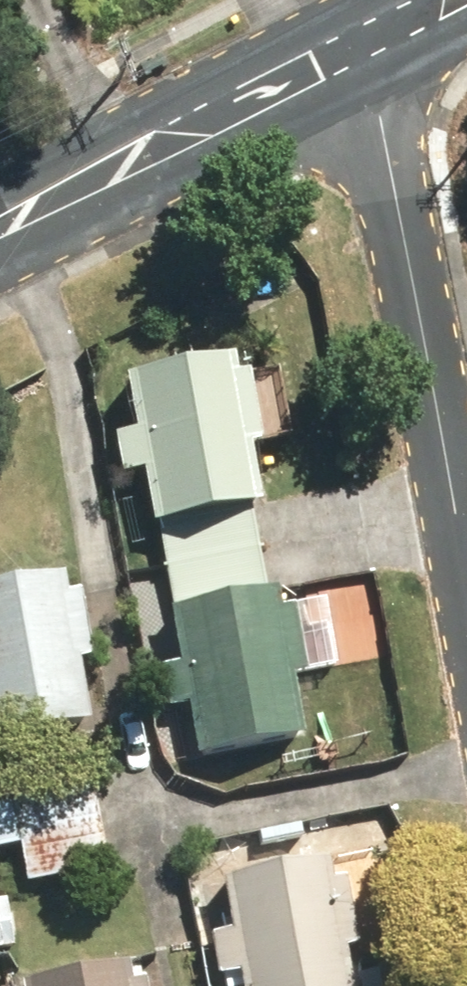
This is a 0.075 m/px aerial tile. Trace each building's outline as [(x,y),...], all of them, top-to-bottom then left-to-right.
[(224,370),(118,391),(192,759),(298,738),(224,370)] [(0,595),(0,738),(86,720),(58,583),(0,595)] [(8,800),(24,887),(101,873),(84,786),(8,800)] [(318,868),(212,889),(231,985),(341,985),(318,868)] [(40,985),(125,985),(121,969),(40,985)]
